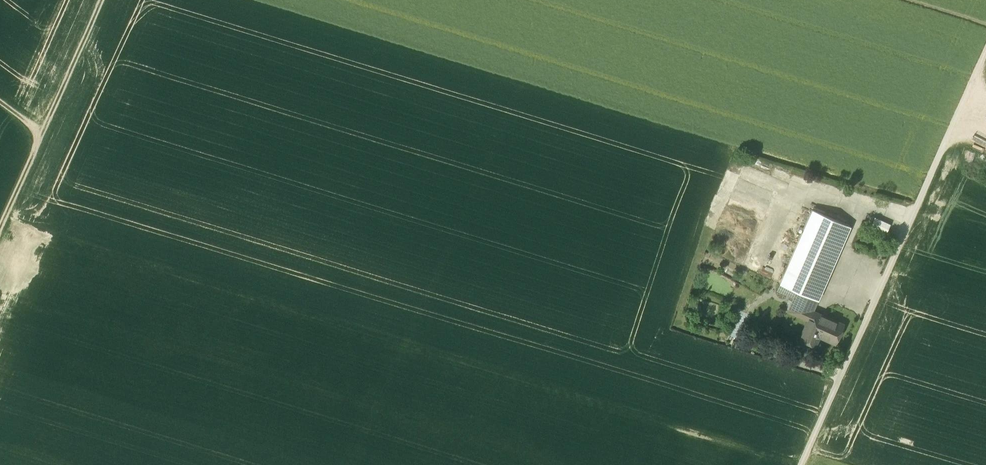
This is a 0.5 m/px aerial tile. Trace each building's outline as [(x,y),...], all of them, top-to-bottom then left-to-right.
[(797,246),(781,284),(797,291),(817,300),(850,225),(813,209),(797,246)] [(872,225),(888,232),(892,223),(877,216),(872,225)] [(817,300),(797,291),(788,311),(808,320),(812,311),(817,300)] [(843,324),(812,311),(808,320),(800,338),(815,345),(819,336),(835,343),(843,324)]
